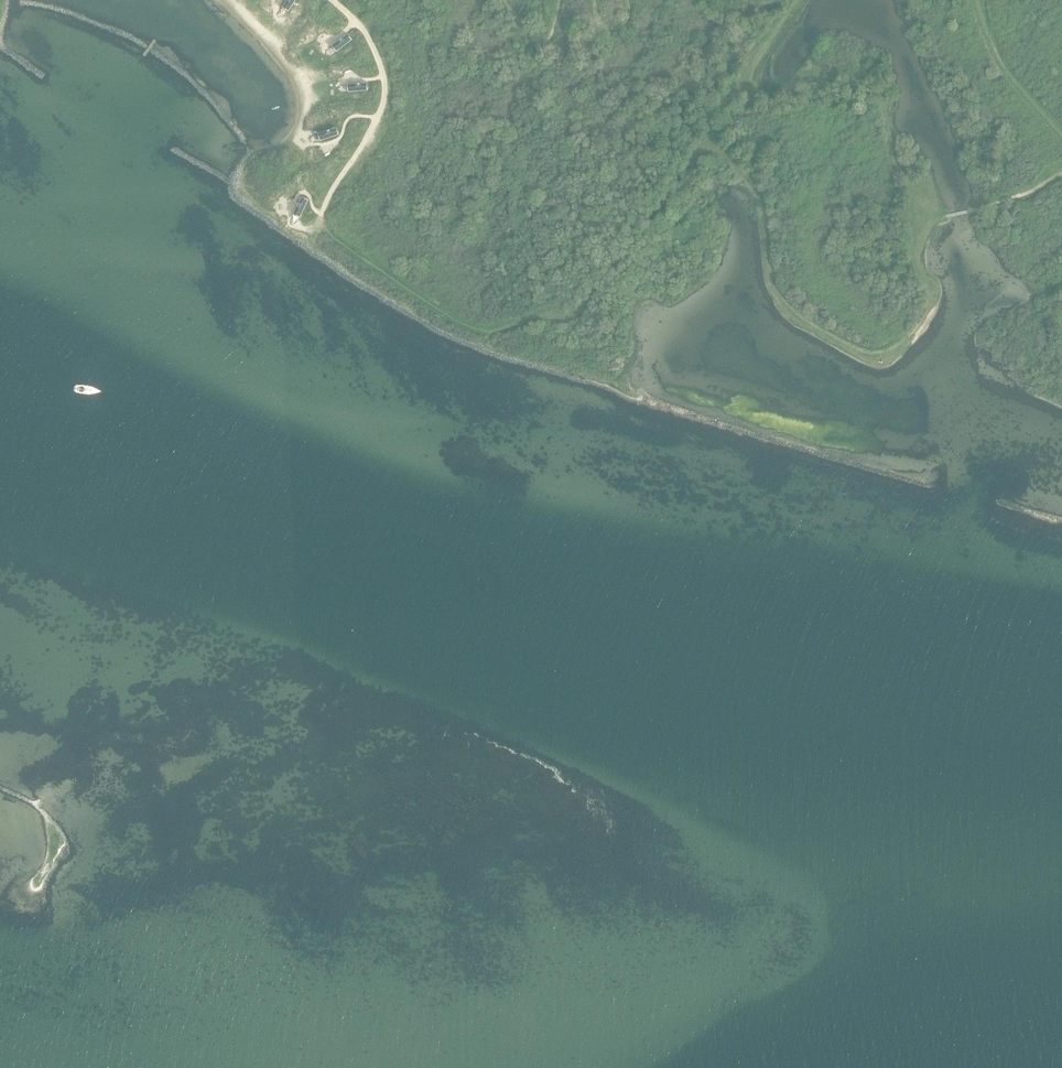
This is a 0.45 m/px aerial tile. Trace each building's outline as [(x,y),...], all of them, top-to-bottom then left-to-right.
[(281,6),(287,11),(294,0),(285,0),(281,6)] [(347,33),(332,45),(336,51),(352,39),(347,33)] [(367,83),(347,84),(348,91),(367,90),(367,83)] [(331,129),(318,133),(320,140),(329,137),(338,134),(336,127),(331,129)] [(301,196),(293,213),(300,217),(308,199),(301,196)]
